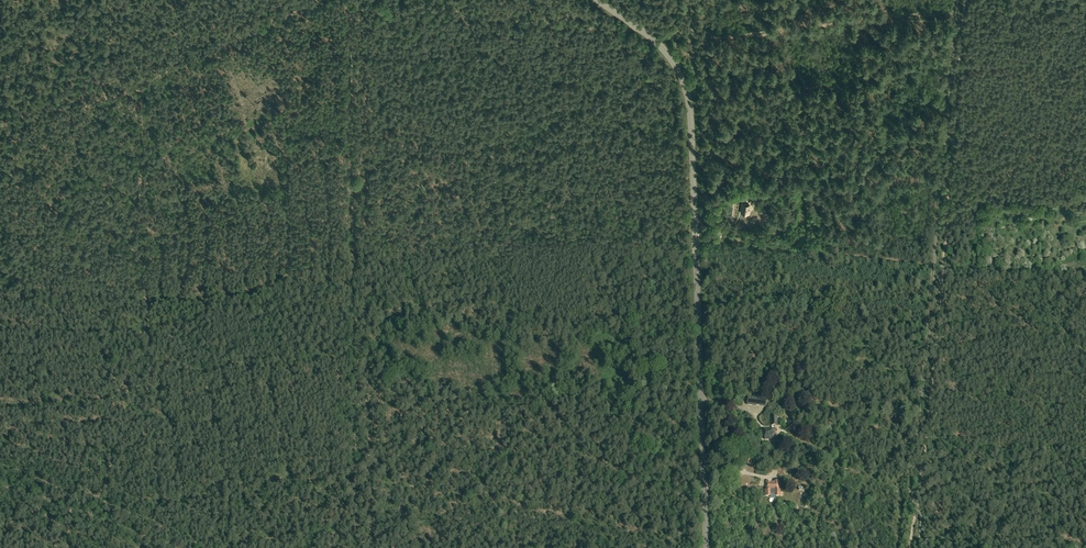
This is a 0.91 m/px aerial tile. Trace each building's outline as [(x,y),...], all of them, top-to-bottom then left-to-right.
[(748,214),(749,205),(741,204),(740,213),(748,214)] [(748,398),(747,404),(765,406),(766,400),(748,398)] [(777,426),(776,416),(771,416),(772,429),(764,429),(765,439),(774,438),(774,426),(777,426)] [(741,462),(750,465),(752,458),(743,455),(741,462)] [(765,496),(780,496),(780,490),(778,490),(778,482),(767,482),(767,490),(765,490),(765,496)]
